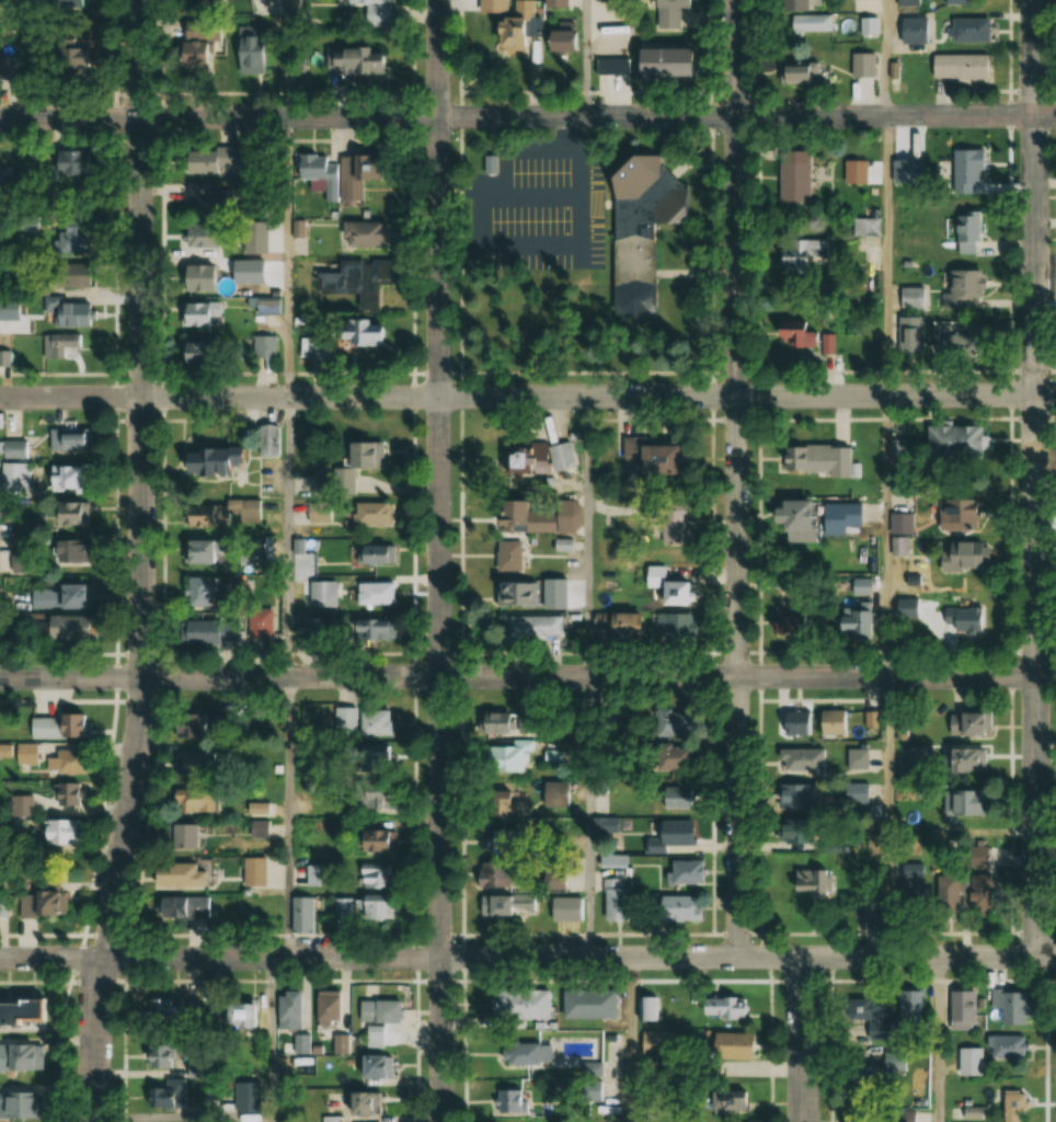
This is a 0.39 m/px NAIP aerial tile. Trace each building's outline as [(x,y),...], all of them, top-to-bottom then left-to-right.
[(358,5),(364,5),(363,27),(390,27),(390,0),(358,0),(358,5)] [(678,7),(688,6),(688,0),(654,0),(654,28),(678,28),(678,7)] [(817,9),(817,0),(778,0),(778,10),(817,9)] [(829,32),(829,15),(788,15),(788,32),(829,32)] [(897,16),(897,42),(926,42),(926,16),(897,16)] [(542,17),(525,17),(525,37),(542,37),(542,51),(577,51),(577,30),(542,30),(542,17)] [(859,17),(859,33),(876,33),(876,17),(859,17)] [(986,17),(948,17),(948,41),(986,41),(986,17)] [(516,21),(503,21),(503,29),(493,29),(493,46),(516,46),(516,21)] [(264,35),(258,35),(258,26),(234,26),(234,73),(264,73),(264,35)] [(54,38),(54,75),(79,75),(79,38),(54,38)] [(176,42),(176,67),(205,67),(205,42),(176,42)] [(325,74),(384,74),(384,48),(325,48),(325,74)] [(687,76),(687,48),(630,48),(630,76),(687,76)] [(850,77),(873,77),(873,53),(850,53),(850,77)] [(931,54),(931,78),(984,78),(984,54),(931,54)] [(0,57),(0,76),(14,76),(14,57),(0,57)] [(627,59),(597,59),(597,73),(627,73),(627,59)] [(808,84),(808,63),(777,63),(777,84),(808,84)] [(49,149),(49,175),(82,175),(82,149),(49,149)] [(182,150),(182,173),(213,173),(213,168),(234,168),(233,149),(182,150)] [(952,149),(952,193),(981,193),(981,149),(952,149)] [(807,201),(807,160),(799,160),(799,151),(777,151),(777,201),(807,201)] [(338,155),(338,163),(328,163),(328,155),(295,154),(295,179),(324,180),(324,201),(364,202),(364,179),(379,179),(379,156),(338,155)] [(620,154),(599,176),(612,199),(609,306),(651,307),(651,224),(684,222),(685,183),(678,184),(659,167),(655,165),(654,156),(620,154)] [(489,160),(489,179),(477,179),(477,160),(489,160)] [(843,183),(866,183),(866,160),(843,160),(843,183)] [(228,190),(209,190),(209,181),(185,181),(185,213),(228,213),(228,190)] [(957,254),(979,254),(979,211),(957,211),(957,254)] [(880,218),(852,218),(852,236),(880,236),(880,218)] [(386,247),(386,222),(341,222),(341,247),(386,247)] [(239,256),(239,247),(214,246),(215,226),(182,225),(181,249),(218,250),(217,256),(239,256)] [(826,257),(825,239),(788,240),(788,252),(777,252),(778,269),(805,269),(805,257),(826,257)] [(356,293),(357,311),(383,311),(382,259),(337,260),(337,272),(317,272),(317,294),(356,293)] [(178,291),(209,291),(209,264),(178,264),(178,291)] [(50,265),(50,288),(81,288),(81,265),(50,265)] [(947,308),(964,308),(964,297),(981,297),(981,269),(947,269),(947,308)] [(900,308),(922,308),(922,287),(900,287),(900,308)] [(42,313),(49,313),(49,325),(82,325),(82,300),(42,300),(42,313)] [(216,317),(216,302),(175,302),(175,327),(210,327),(210,317),(216,317)] [(898,317),(898,352),(922,352),(922,317),(898,317)] [(384,346),(384,319),(335,319),(335,346),(384,346)] [(991,352),(991,323),(934,322),(934,352),(991,352)] [(816,328),(769,328),(769,338),(781,338),(781,347),(816,347),(816,328)] [(64,334),(41,334),(41,358),(64,358),(64,334)] [(276,358),(276,335),(253,335),(253,358),(276,358)] [(306,359),(329,359),(329,337),(306,337),(306,359)] [(216,363),(216,342),(174,342),(174,363),(216,363)] [(255,456),(280,456),(280,425),(255,425),(255,456)] [(982,425),(924,427),(925,458),(983,457),(982,425)] [(48,427),(48,449),(88,449),(88,427),(48,427)] [(623,437),(623,474),(672,474),(672,444),(642,444),(642,437),(623,437)] [(25,459),(25,440),(0,440),(0,459),(25,459)] [(381,468),(381,442),(344,442),(344,468),(381,468)] [(779,457),(778,475),(860,476),(860,464),(849,464),(850,446),(783,445),(783,457),(779,457)] [(497,472),(572,472),(572,446),(497,446),(497,472)] [(191,447),(192,462),(179,463),(179,474),(235,474),(235,447),(191,447)] [(27,491),(27,464),(0,464),(0,491),(27,491)] [(87,465),(50,466),(50,492),(87,491),(87,465)] [(977,498),(939,498),(939,528),(977,528),(977,498)] [(580,532),(580,500),(553,500),(553,502),(497,502),(497,519),(485,519),(485,531),(580,532)] [(778,500),(778,530),(814,530),(814,500),(778,500)] [(48,502),(48,526),(84,526),(84,502),(48,502)] [(350,525),(392,525),(392,502),(350,502),(350,525)] [(225,526),(225,504),(180,504),(180,526),(225,526)] [(864,504),(843,504),(843,522),(864,522),(864,504)] [(683,543),(683,506),(660,506),(660,543),(683,543)] [(889,514),(889,533),(910,533),(910,514),(889,514)] [(230,562),(261,562),(261,537),(230,537),(230,562)] [(85,565),(85,539),(49,539),(49,565),(85,565)] [(179,563),(211,563),(211,540),(179,540),(179,563)] [(519,540),(495,540),(495,570),(519,570),(519,540)] [(937,571),(978,571),(978,541),(937,541),(937,571)] [(392,566),(391,546),(350,547),(350,567),(392,566)] [(657,587),(656,605),(684,606),(685,581),(667,581),(667,566),(645,566),(644,587),(657,587)] [(183,605),(227,605),(227,577),(183,577),(183,605)] [(872,579),(849,579),(849,594),(872,594),(872,579)] [(309,607),(336,607),(336,581),(309,581),(309,607)] [(535,581),(503,581),(502,603),(535,604),(535,581)] [(356,604),(388,604),(388,582),(356,582),(356,604)] [(28,608),(78,609),(78,584),(52,583),(52,587),(28,587),(28,608)] [(904,598),(896,611),(906,617),(913,604),(904,598)] [(271,637),(271,608),(247,608),(247,637),(271,637)] [(871,609),(831,609),(831,636),(871,636),(871,609)] [(768,634),(810,634),(810,611),(768,611),(768,634)] [(683,613),(663,613),(663,632),(683,632),(683,613)] [(81,615),(40,615),(40,640),(81,640),(81,615)] [(349,642),(393,641),(393,616),(349,617),(349,642)] [(559,639),(559,616),(502,616),(502,639),(559,639)] [(981,634),(981,616),(941,616),(941,634),(981,634)] [(217,643),(217,640),(236,639),(235,618),(179,620),(180,645),(217,643)] [(655,709),(655,736),(692,736),(692,709),(655,709)] [(390,710),(360,710),(359,736),(389,736),(390,710)] [(811,734),(811,711),(781,711),(781,734),(811,734)] [(845,733),(845,711),(816,711),(816,733),(845,733)] [(878,711),(863,712),(864,727),(879,726),(878,711)] [(947,735),(981,735),(981,712),(947,712),(947,735)] [(198,738),(198,714),(168,714),(168,738),(198,738)] [(84,715),(28,716),(28,738),(84,737),(84,715)] [(336,717),(336,731),(356,731),(356,717),(336,717)] [(532,752),(532,741),(512,741),(512,746),(483,746),(483,772),(525,772),(525,752),(532,752)] [(14,764),(34,764),(34,744),(14,744),(14,764)] [(656,746),(656,768),(689,768),(689,746),(656,746)] [(847,747),(847,769),(869,769),(869,747),(847,747)] [(356,748),(356,770),(388,770),(388,748),(356,748)] [(777,773),(823,773),(823,748),(777,748),(777,773)] [(984,748),(944,748),(944,772),(984,772),(984,748)] [(54,750),(54,774),(89,774),(89,750),(54,750)] [(543,761),(562,761),(562,750),(543,750),(543,761)] [(205,752),(173,752),(173,775),(205,775),(205,752)] [(607,793),(606,780),(595,781),(596,794),(607,793)] [(76,782),(57,782),(57,804),(76,804),(76,782)] [(777,808),(821,808),(821,784),(778,784),(777,808)] [(863,808),(868,786),(855,784),(851,806),(863,808)] [(693,808),(693,787),(659,787),(659,808),(693,808)] [(392,789),(353,789),(353,809),(392,809),(392,789)] [(983,789),(944,789),(944,816),(983,816),(983,789)] [(509,790),(480,790),(480,816),(509,816),(509,790)] [(619,817),(592,817),(592,837),(619,837),(619,817)] [(775,841),(807,841),(807,819),(775,819),(775,841)] [(77,844),(77,820),(38,820),(38,844),(77,844)] [(690,820),(656,820),(656,845),(690,845),(690,820)] [(190,824),(165,824),(165,848),(190,848),(190,824)] [(392,852),(392,830),(353,830),(353,852),(392,852)] [(631,854),(598,854),(598,868),(631,868),(631,854)] [(669,884),(704,884),(704,859),(669,859),(669,884)] [(193,863),(149,863),(149,887),(202,887),(202,869),(193,869),(193,863)] [(390,887),(390,863),(357,863),(357,887),(390,887)] [(925,863),(899,863),(899,904),(925,904),(925,863)] [(507,865),(475,865),(475,887),(507,887),(507,865)] [(831,870),(810,870),(810,895),(831,895),(831,870)] [(562,889),(562,871),(541,871),(541,889),(562,889)] [(959,891),(990,891),(989,872),(936,874),(937,907),(959,907),(959,891)] [(630,886),(621,886),(621,879),(602,879),(602,921),(630,921),(630,886)] [(17,917),(56,917),(56,891),(17,891),(17,917)] [(852,917),(875,917),(875,892),(852,892),(852,917)] [(477,915),(536,915),(536,895),(477,895),(477,915)] [(209,919),(209,896),(153,896),(153,919),(209,919)] [(701,921),(701,896),(652,896),(652,921),(701,921)] [(315,897),(290,897),(290,933),(315,933),(315,897)] [(358,920),(390,920),(390,897),(358,897),(358,920)] [(582,897),(549,897),(549,921),(582,921),(582,897)] [(350,898),(333,898),(333,915),(350,915),(350,898)] [(560,990),(561,1018),(615,1018),(615,990),(560,990)] [(917,990),(897,990),(897,1025),(917,1025),(917,990)] [(974,990),(948,990),(948,1028),(974,1028),(974,990)] [(1029,1001),(1025,1001),(1025,990),(991,990),(991,1008),(999,1008),(999,1025),(1029,1024),(1029,1001)] [(277,1029),(301,1029),(301,991),(277,991),(277,1029)] [(341,992),(315,992),(315,1024),(341,1024),(341,992)] [(524,1013),(524,993),(491,993),(491,1013),(524,1013)] [(743,996),(698,996),(698,1018),(743,1018),(743,996)] [(149,1021),(179,1021),(179,998),(149,998),(149,1021)] [(40,1022),(39,999),(0,1000),(0,1022),(40,1022)] [(842,999),(842,1022),(865,1022),(865,1031),(883,1031),(883,999),(842,999)] [(398,1001),(358,1001),(358,1022),(398,1022),(398,1001)] [(254,1028),(254,1004),(222,1004),(222,1028),(254,1028)] [(384,1046),(384,1027),(366,1027),(366,1047),(384,1046)] [(642,1055),(674,1054),(674,1031),(642,1032),(642,1055)] [(709,1059),(752,1059),(752,1033),(709,1033),(709,1059)] [(1023,1057),(1023,1035),(986,1035),(986,1057),(1023,1057)] [(333,1054),(346,1053),(345,1036),(333,1037),(333,1054)] [(539,1065),(539,1043),(505,1043),(505,1065),(539,1065)] [(42,1071),(42,1045),(0,1045),(0,1071),(42,1071)] [(150,1066),(172,1066),(172,1045),(150,1045),(150,1066)] [(387,1078),(387,1055),(358,1055),(358,1078),(387,1078)] [(858,1080),(877,1080),(877,1066),(858,1065),(858,1080)] [(185,1078),(163,1078),(163,1088),(145,1088),(145,1108),(185,1108),(185,1078)] [(259,1082),(236,1082),(235,1112),(259,1112),(259,1082)] [(530,1090),(495,1090),(495,1112),(530,1112),(530,1090)] [(744,1111),(744,1090),(709,1090),(709,1111),(744,1111)] [(38,1118),(38,1091),(0,1091),(0,1118),(38,1118)] [(346,1119),(377,1119),(377,1093),(346,1093),(346,1119)] [(1026,1093),(1002,1093),(1002,1121),(1026,1121),(1026,1093)]
